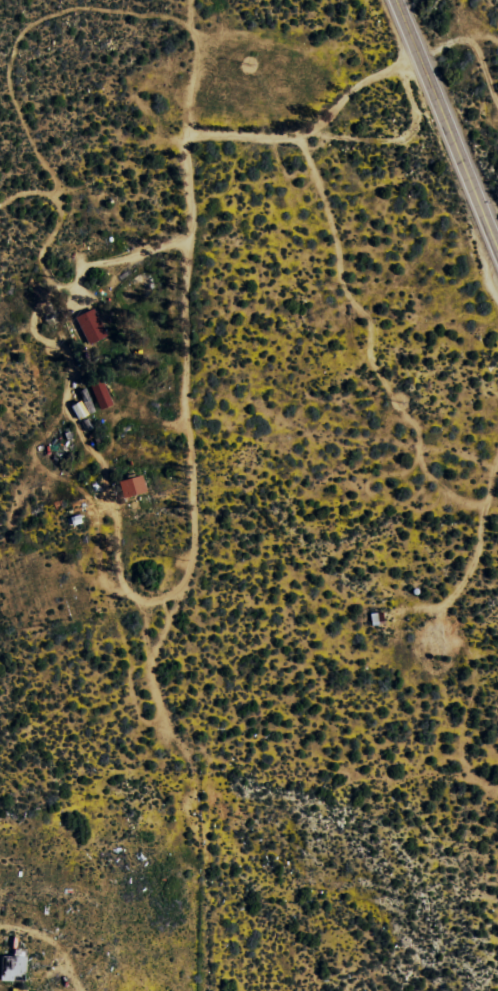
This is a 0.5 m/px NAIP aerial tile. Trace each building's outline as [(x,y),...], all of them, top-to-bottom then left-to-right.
[(77,317),(91,345),(108,336),(95,308),(77,317)] [(122,493),(145,493),(144,478),(122,478),(122,493)] [(18,956),(3,955),(2,980),(26,981),(27,955),(18,955),(18,956)]
